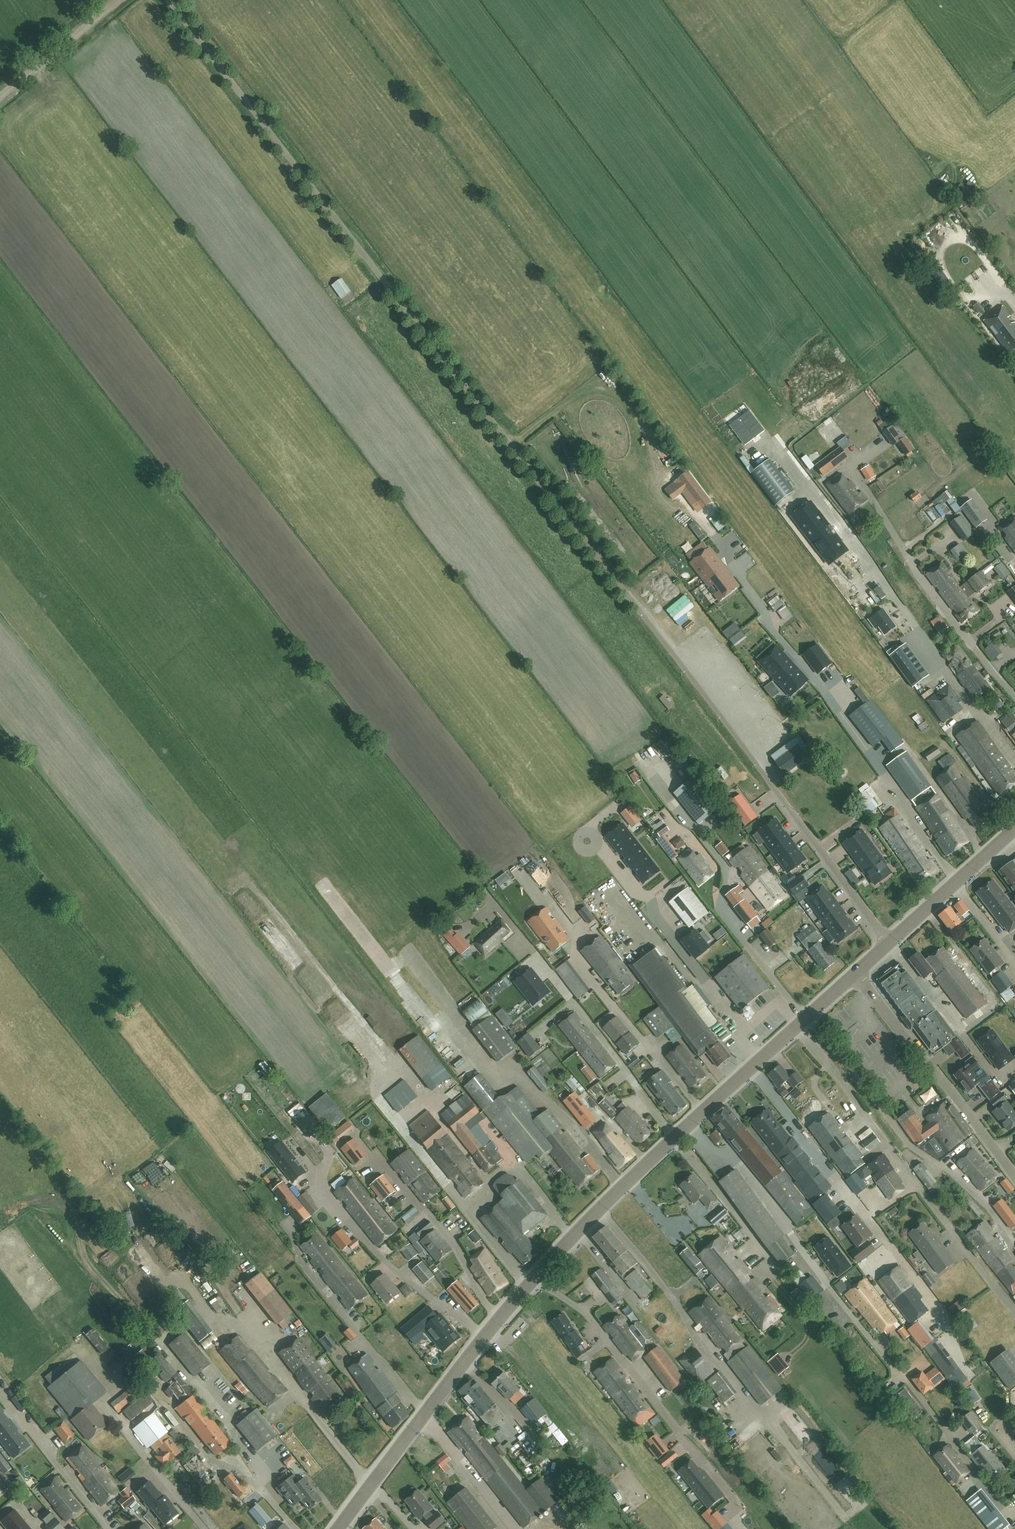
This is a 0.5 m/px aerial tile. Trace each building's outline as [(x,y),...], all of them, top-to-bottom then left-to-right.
[(341,298),(351,292),(342,278),(332,285),(341,298)] [(1003,307),(984,321),(989,328),(990,328),(997,336),(1001,333),(1010,344),(1005,348),(1014,360),(1014,325),(1014,323),(1009,325),(1006,320),(1010,316),(1003,307)] [(888,432),(881,436),(882,437),(870,445),(877,454),(895,443),(888,432)] [(905,436),(896,443),(906,456),(914,449),(905,436)] [(824,476),(848,458),(840,447),(816,465),(824,476)] [(795,492),(770,459),(751,474),(775,506),(795,492)] [(860,472),(868,484),(876,479),(868,467),(860,472)] [(848,482),(842,475),(827,484),(850,514),(865,502),(868,500),(862,492),(862,491),(858,494),(853,490),(856,487),(851,481),(848,482)] [(962,511),(952,498),(947,502),(956,515),(962,511)] [(787,511),(797,505),(795,501),(785,508),(787,511)] [(811,501),(792,515),(820,554),(821,553),(830,564),(848,551),(836,535),(837,534),(830,525),(811,501)] [(997,519),(1011,510),(1005,501),(992,510),(997,519)] [(987,520),(981,512),(977,515),(970,521),(976,528),(983,523),(987,520)] [(975,533),(962,515),(950,523),(964,542),(975,533)] [(1014,516),(1010,519),(1011,520),(1004,525),(1003,525),(999,528),(1001,531),(1004,530),(1007,535),(1005,539),(1008,542),(1011,540),(1013,543),(1010,545),(1014,551),(1014,517),(1014,516)] [(705,582),(724,567),(710,548),(708,550),(703,543),(688,555),(693,561),(691,563),(705,582)] [(843,593),(860,582),(844,557),(827,567),(843,593)] [(662,565),(658,568),(663,575),(667,572),(662,565)] [(945,565),(929,576),(938,591),(942,589),(946,595),(943,598),(944,599),(958,588),(957,586),(955,588),(951,583),(955,580),(945,565)] [(983,571),(988,578),(995,573),(990,566),(983,571)] [(724,567),(705,582),(720,601),(739,586),(732,577),(731,579),(728,575),(729,573),(724,567)] [(958,588),(944,599),(950,606),(949,606),(952,611),(953,610),(956,614),(954,616),(961,626),(978,614),(969,602),(967,601),(966,599),(975,593),(977,594),(991,583),(981,571),(967,582),(958,588)] [(895,626),(883,609),(869,619),(875,629),(878,626),(884,634),(895,626)] [(948,627),(940,616),(930,623),(938,634),(943,642),(953,636),(948,627)] [(728,639),(732,636),(727,630),(723,633),(728,639)] [(993,640),(1001,634),(998,630),(990,636),(993,640)] [(887,640),(881,645),(885,650),(891,646),(887,640)] [(907,643),(891,655),(913,685),(924,677),(929,674),(907,643)] [(775,679),(791,664),(789,662),(789,659),(776,645),(758,661),(775,679)] [(832,664),(817,645),(806,653),(821,672),(832,664)] [(991,690),(956,645),(942,655),(945,659),(946,659),(948,661),(950,663),(948,665),(965,687),(967,686),(971,692),(969,693),(976,701),(991,690)] [(791,664),(775,679),(791,697),(809,680),(795,666),(794,667),(791,664)] [(943,723),(963,708),(959,703),(961,702),(949,685),(927,701),(943,723)] [(882,739),(892,751),(904,743),(870,700),(869,700),(870,700),(856,711),(849,716),(873,746),(882,739)] [(881,710),(890,706),(888,700),(879,705),(881,710)] [(925,721),(918,713),(912,717),(919,726),(918,726),(921,731),(929,726),(925,721)] [(1011,730),(1014,727),(1014,714),(1005,723),(1011,730)] [(957,736),(999,794),(1014,783),(1014,773),(977,721),(957,736)] [(813,754),(799,736),(794,740),(793,740),(771,756),(775,761),(785,774),(813,754)] [(928,761),(941,753),(936,746),(924,754),(928,761)] [(961,746),(957,748),(972,768),(975,765),(961,746)] [(947,856),(969,841),(952,815),(912,760),(906,752),(897,758),(887,766),(892,772),(918,809),(938,839),(936,841),(947,856)] [(962,778),(952,765),(956,762),(949,753),(937,762),(945,771),(936,778),(965,819),(968,817),(976,828),(990,818),(988,815),(989,815),(991,814),(985,807),(983,809),(977,801),(979,798),(964,777),(962,778)] [(724,781),(728,778),(722,769),(717,771),(724,781)] [(634,787),(640,782),(635,774),(628,778),(634,787)] [(699,824),(718,809),(693,778),(674,793),(699,824)] [(872,789),(854,798),(864,817),(882,808),(872,789)] [(742,821),(753,813),(741,796),(729,804),(742,821)] [(636,814),(630,807),(623,812),(629,819),(636,814)] [(908,830),(904,825),(906,824),(895,808),(889,812),(881,818),(885,824),(880,828),(910,872),(909,872),(917,883),(937,870),(930,859),(928,859),(925,854),(926,853),(910,829),(908,830)] [(775,819),(758,832),(765,842),(773,853),(791,839),(786,832),(784,833),(781,828),(782,827),(775,819)] [(662,821),(653,828),(659,837),(669,830),(662,821)] [(623,853),(627,858),(625,860),(632,869),(635,868),(640,873),(637,876),(644,884),(659,871),(622,824),(612,832),(617,838),(611,843),(620,854),(623,853)] [(891,873),(885,865),(887,864),(862,829),(843,843),(860,867),(862,865),(867,872),(866,872),(875,885),(891,873)] [(664,837),(658,840),(670,861),(676,858),(664,837)] [(679,837),(670,844),(676,852),(685,845),(679,837)] [(791,839),(773,853),(788,873),(806,860),(800,852),(798,853),(795,848),(796,847),(791,839)] [(729,851),(723,842),(715,847),(722,856),(729,851)] [(749,886),(768,871),(749,847),(746,849),(742,844),(730,855),(733,859),(730,861),(735,868),(738,867),(742,872),(741,875),(749,886)] [(696,856),(689,848),(678,857),(699,885),(714,873),(708,866),(707,866),(704,862),(705,860),(700,854),(696,856)] [(1014,860),(999,871),(1014,892),(1014,859),(1014,860)] [(535,867),(529,872),(533,877),(539,873),(535,867)] [(768,871),(749,886),(768,910),(786,896),(773,879),(768,872),(768,871)] [(787,885),(791,882),(785,874),(781,876),(787,885)] [(802,875),(788,886),(801,902),(806,899),(811,894),(806,887),(809,885),(802,875)] [(1014,928),(1014,908),(993,880),(977,893),(1003,927),(1004,926),(1009,933),(1014,928)] [(576,890),(583,900),(591,895),(584,884),(576,890)] [(319,896),(324,893),(320,885),(314,888),(319,896)] [(821,920),(840,906),(832,895),(830,897),(822,886),(811,894),(806,899),(819,916),(821,920)] [(690,927),(709,912),(688,887),(670,902),(690,927)] [(726,896),(735,907),(744,900),(739,894),(735,889),(726,896)] [(756,914),(744,900),(735,907),(734,908),(745,922),(746,922),(752,929),(761,922),(756,915),(756,914)] [(965,919),(962,915),(969,910),(962,900),(954,906),(960,913),(956,916),(949,908),(939,916),(951,931),(961,923),(961,922),(965,919)] [(640,904),(636,908),(641,915),(646,912),(640,904)] [(579,912),(589,924),(596,919),(585,906),(579,912)] [(821,920),(820,921),(819,921),(823,926),(825,925),(828,929),(835,939),(838,943),(857,929),(840,906),(821,920)] [(552,920),(548,915),(551,913),(546,907),(527,921),(546,945),(547,944),(554,952),(569,940),(563,932),(565,931),(555,918),(552,920)] [(614,916),(617,921),(625,915),(622,910),(614,916)] [(651,926),(655,923),(649,915),(645,919),(651,926)] [(448,917),(435,926),(440,934),(453,924),(448,917)] [(485,955),(503,939),(510,932),(505,924),(505,923),(501,918),(474,943),(485,955)] [(824,971),(835,962),(819,942),(823,939),(811,925),(797,936),(824,971)] [(723,928),(714,935),(718,940),(727,933),(723,928)] [(451,929),(444,936),(460,955),(470,946),(459,933),(456,935),(451,929)] [(769,947),(776,942),(767,929),(760,935),(769,947)] [(830,943),(835,939),(828,929),(823,933),(830,943)] [(709,948),(706,944),(712,940),(705,931),(699,935),(695,930),(682,941),(696,959),(709,948)] [(634,982),(625,972),(627,970),(600,936),(581,951),(604,981),(606,979),(619,994),(634,982)] [(994,952),(985,939),(971,950),(989,974),(989,973),(998,967),(1004,963),(995,951),(994,952)] [(655,946),(630,965),(698,1056),(705,1050),(707,1052),(718,1066),(731,1056),(720,1042),(719,1042),(681,992),(687,988),(655,946)] [(986,1004),(943,947),(925,960),(928,964),(926,965),(932,973),(934,971),(938,976),(936,978),(966,1018),(986,1004)] [(415,950),(410,953),(416,963),(421,960),(415,950)] [(500,950),(492,957),(507,975),(513,970),(516,974),(524,968),(512,954),(507,958),(500,950)] [(925,960),(919,952),(909,960),(924,979),(932,973),(926,965),(928,964),(925,960)] [(741,1010),(769,987),(744,955),(715,977),(741,1010)] [(577,999),(590,989),(567,960),(555,970),(577,999)] [(924,994),(921,990),(900,962),(878,979),(905,1015),(901,1017),(911,1031),(914,1028),(932,1051),(931,1052),(934,1055),(948,1044),(949,1045),(951,1043),(957,1038),(956,1036),(955,1037),(933,1007),(937,1003),(928,991),(924,994)] [(543,985),(540,982),(541,981),(533,970),(516,983),(534,1007),(551,994),(544,984),(543,985)] [(993,978),(991,979),(1002,993),(1013,985),(1002,971),(993,978)] [(478,985),(486,992),(494,983),(486,976),(478,985)] [(496,997),(499,994),(495,988),(482,998),(490,1008),(499,1001),(496,997)] [(1010,990),(1000,995),(1004,1004),(1014,999),(1010,990)] [(762,1005),(772,999),(768,993),(758,999),(762,1005)] [(981,1009),(985,1017),(989,1015),(993,1022),(1002,1018),(994,1003),(981,1009)] [(476,1012),(483,1018),(489,1010),(483,1004),(476,1012)] [(674,1025),(659,1006),(644,1019),(658,1038),(665,1033),(674,1025)] [(579,1049),(594,1037),(586,1026),(584,1027),(580,1022),(581,1020),(575,1012),(559,1024),(579,1049)] [(508,1014),(501,1020),(506,1027),(514,1021),(508,1014)] [(492,1015),(473,1030),(485,1046),(505,1031),(492,1015)] [(626,1054),(639,1043),(617,1016),(603,1027),(626,1054)] [(1001,1027),(1013,1043),(1014,1041),(1014,1024),(1012,1020),(1001,1027)] [(1014,1059),(992,1030),(978,1041),(986,1052),(989,1051),(992,1055),(990,1057),(999,1070),(1014,1059)] [(505,1031),(485,1046),(498,1062),(517,1048),(505,1031)] [(530,1057),(540,1049),(527,1033),(518,1041),(530,1057)] [(419,1035),(399,1050),(432,1091),(451,1076),(419,1035)] [(594,1037),(579,1049),(600,1077),(616,1064),(594,1037)] [(970,1052),(958,1037),(957,1038),(951,1043),(962,1059),(970,1052)] [(706,1076),(681,1044),(666,1056),(682,1076),(684,1075),(687,1079),(686,1080),(691,1087),(706,1076)] [(549,1048),(530,1060),(533,1064),(542,1059),(548,1070),(558,1064),(549,1048)] [(961,1084),(981,1068),(973,1057),(965,1064),(966,1066),(954,1075),(961,1084)] [(790,1077),(781,1065),(769,1074),(776,1084),(776,1085),(777,1087),(787,1079),(794,1088),(803,1080),(797,1072),(790,1077)] [(581,1070),(590,1083),(596,1078),(586,1066),(581,1070)] [(547,1082),(534,1067),(527,1072),(544,1093),(551,1087),(547,1082)] [(981,1068),(961,1084),(968,1092),(978,1084),(990,1100),(1000,1092),(981,1068)] [(674,1117),(688,1106),(670,1083),(672,1081),(662,1069),(646,1082),(674,1117)] [(499,1097),(480,1073),(464,1086),(527,1163),(537,1154),(540,1158),(549,1150),(564,1168),(579,1186),(600,1169),(595,1163),(596,1162),(589,1154),(586,1156),(584,1153),(580,1148),(566,1131),(563,1132),(559,1128),(562,1125),(548,1109),(541,1115),(518,1086),(507,1095),(499,1097)] [(578,1088),(581,1086),(572,1075),(566,1081),(575,1091),(578,1088)] [(397,1113),(418,1096),(404,1079),(384,1095),(397,1113)] [(818,1087),(823,1093),(832,1085),(827,1079),(818,1087)] [(777,1090),(783,1097),(783,1098),(789,1093),(783,1086),(777,1090)] [(590,1124),(597,1119),(575,1092),(563,1101),(579,1121),(584,1117),(590,1124)] [(326,1093),(308,1108),(328,1131),(346,1117),(326,1093)] [(990,1102),(996,1109),(993,1112),(999,1119),(999,1118),(1008,1130),(1014,1125),(1014,1114),(1014,1113),(1014,1112),(1005,1100),(1007,1098),(1002,1093),(990,1102)] [(502,1158),(495,1149),(497,1148),(478,1124),(484,1119),(464,1095),(441,1114),(455,1133),(473,1156),(474,1156),(486,1171),(496,1163),(502,1158)] [(639,1144),(653,1131),(644,1120),(643,1120),(634,1111),(631,1114),(626,1108),(627,1107),(623,1103),(616,1110),(615,1111),(609,1106),(610,1104),(606,1100),(600,1106),(610,1116),(613,1120),(615,1118),(621,1123),(620,1124),(639,1144)] [(935,1132),(950,1153),(951,1152),(959,1146),(958,1144),(973,1132),(953,1105),(948,1109),(944,1103),(927,1117),(931,1122),(923,1128),(918,1132),(924,1140),(935,1132)] [(811,1215),(815,1212),(727,1106),(711,1119),(798,1224),(801,1221),(802,1222),(811,1215)] [(750,1122),(782,1163),(801,1148),(792,1136),(790,1138),(768,1108),(750,1122)] [(918,1132),(923,1128),(914,1115),(915,1115),(911,1109),(898,1119),(897,1119),(911,1138),(916,1145),(917,1145),(924,1140),(918,1132)] [(305,1110),(295,1118),(310,1137),(320,1129),(305,1110)] [(465,1198),(483,1183),(476,1174),(478,1172),(447,1134),(428,1110),(409,1125),(428,1149),(453,1181),(456,1181),(459,1185),(458,1188),(465,1198)] [(842,1133),(839,1129),(841,1127),(829,1113),(809,1127),(813,1132),(812,1133),(819,1141),(817,1142),(816,1143),(820,1147),(822,1145),(848,1177),(865,1163),(861,1158),(864,1156),(845,1132),(842,1133)] [(348,1121),(334,1133),(339,1139),(354,1128),(348,1121)] [(613,1130),(606,1121),(594,1131),(610,1154),(609,1155),(619,1167),(635,1155),(619,1134),(616,1136),(611,1131),(613,1130)] [(868,1130),(858,1137),(862,1141),(861,1141),(863,1144),(862,1144),(868,1151),(880,1142),(874,1134),(873,1132),(870,1128),(868,1130)] [(368,1156),(355,1138),(341,1149),(355,1166),(368,1156)] [(306,1154),(318,1145),(315,1141),(302,1150),(306,1154)] [(293,1182),(305,1172),(300,1165),(301,1165),(297,1159),(296,1160),(283,1144),(270,1153),(293,1182)] [(327,1148),(324,1151),(331,1158),(334,1155),(327,1148)] [(801,1148),(782,1163),(796,1181),(795,1182),(811,1203),(832,1187),(816,1167),(814,1167),(808,1161),(810,1159),(801,1148)] [(409,1149),(392,1163),(398,1172),(400,1171),(404,1175),(402,1177),(408,1185),(409,1184),(424,1203),(440,1191),(425,1172),(426,1171),(409,1149)] [(980,1190),(997,1176),(972,1149),(956,1163),(980,1190)] [(903,1183),(888,1164),(890,1162),(884,1154),(866,1167),(865,1165),(846,1180),(857,1194),(867,1187),(862,1181),(871,1174),(890,1199),(906,1189),(906,1188),(902,1183),(903,1183)] [(931,1193),(939,1188),(936,1183),(936,1182),(922,1162),(914,1168),(931,1193)] [(554,1175),(558,1172),(554,1166),(550,1169),(551,1171),(551,1172),(554,1175)] [(793,1253),(780,1236),(783,1234),(736,1170),(720,1182),(768,1248),(770,1246),(782,1262),(793,1253)] [(515,1180),(512,1176),(506,1174),(503,1174),(495,1181),(493,1186),(500,1196),(501,1196),(504,1199),(481,1218),(498,1239),(500,1237),(504,1242),(502,1244),(511,1254),(513,1253),(523,1265),(537,1254),(533,1248),(534,1247),(524,1235),(548,1215),(519,1180),(517,1178),(515,1180)] [(703,1185),(694,1174),(680,1185),(690,1196),(689,1197),(694,1203),(700,1198),(708,1207),(717,1200),(704,1184),(703,1185)] [(383,1202),(396,1191),(383,1175),(370,1186),(383,1202)] [(346,1207),(352,1215),(371,1200),(353,1177),(347,1182),(342,1176),(332,1185),(336,1191),(334,1192),(341,1201),(344,1200),(348,1205),(346,1207)] [(1009,1193),(1014,1189),(1006,1179),(1001,1183),(1009,1193)] [(300,1225),(311,1217),(283,1182),(272,1190),(300,1225)] [(961,1194),(967,1201),(966,1202),(979,1218),(985,1214),(981,1209),(980,1210),(971,1198),(965,1190),(961,1194)] [(305,1208),(314,1201),(307,1192),(298,1199),(305,1208)] [(841,1213),(826,1194),(813,1205),(828,1224),(832,1229),(839,1223),(835,1218),(841,1213)] [(309,1207),(316,1218),(328,1210),(321,1199),(309,1207)] [(1000,1199),(994,1204),(1012,1226),(1014,1223),(1014,1217),(1000,1199)] [(371,1200),(352,1215),(368,1235),(378,1245),(397,1230),(387,1218),(387,1217),(386,1218),(371,1200)] [(716,1213),(721,1220),(728,1214),(723,1208),(716,1213)] [(414,1209),(396,1221),(401,1228),(419,1216),(414,1209)] [(861,1223),(856,1216),(842,1226),(858,1247),(851,1253),(858,1262),(875,1250),(867,1239),(872,1235),(862,1222),(861,1223)] [(430,1234),(428,1231),(433,1226),(428,1220),(415,1230),(423,1240),(421,1241),(438,1261),(452,1250),(435,1230),(430,1234)] [(990,1233),(991,1231),(984,1221),(966,1235),(975,1246),(976,1246),(976,1247),(971,1251),(977,1258),(982,1254),(990,1265),(991,1265),(1013,1296),(1014,1296),(1014,1295),(1014,1267),(1014,1268),(1011,1262),(1012,1261),(1006,1251),(996,1237),(993,1238),(990,1233)] [(933,1236),(923,1223),(909,1233),(928,1260),(943,1249),(944,1248),(934,1234),(933,1236)] [(607,1226),(593,1237),(610,1258),(608,1260),(611,1264),(621,1276),(621,1277),(624,1280),(625,1279),(634,1291),(635,1290),(645,1282),(646,1281),(636,1269),(632,1273),(630,1270),(639,1262),(628,1250),(627,1251),(607,1226)] [(342,1229),(332,1238),(342,1250),(348,1245),(352,1242),(342,1229)] [(343,1266),(317,1233),(300,1246),(306,1254),(309,1253),(313,1258),(311,1261),(318,1270),(319,1269),(324,1275),(323,1277),(325,1280),(343,1266)] [(742,1307),(765,1289),(755,1278),(752,1279),(748,1275),(750,1272),(739,1258),(736,1259),(732,1254),(734,1252),(721,1236),(699,1254),(742,1307)] [(835,1246),(828,1237),(814,1247),(823,1259),(822,1259),(832,1272),(833,1271),(837,1277),(852,1266),(836,1246),(835,1246)] [(352,1250),(360,1243),(356,1238),(352,1242),(348,1245),(352,1250)] [(418,1254),(410,1243),(401,1250),(409,1261),(418,1254)] [(488,1296),(508,1283),(485,1247),(469,1258),(473,1265),(470,1268),(488,1296)] [(695,1257),(688,1248),(681,1254),(686,1261),(701,1280),(705,1277),(704,1276),(705,1275),(700,1270),(703,1268),(699,1263),(701,1262),(696,1256),(695,1257)] [(938,1273),(955,1262),(944,1248),(943,1249),(928,1260),(938,1273)] [(425,1283),(434,1276),(422,1262),(413,1269),(425,1283)] [(262,1272),(268,1280),(276,1274),(270,1266),(262,1272)] [(343,1266),(325,1280),(330,1286),(331,1286),(339,1295),(340,1295),(343,1298),(341,1300),(349,1310),(368,1295),(355,1280),(354,1280),(343,1266)] [(911,1324),(928,1311),(921,1301),(922,1297),(899,1266),(878,1281),(911,1324)] [(443,1267),(435,1270),(439,1284),(447,1281),(443,1267)] [(592,1276),(614,1305),(624,1297),(601,1268),(592,1276)] [(928,1272),(922,1276),(930,1286),(935,1283),(928,1272)] [(387,1303),(400,1292),(384,1274),(371,1285),(387,1303)] [(812,1275),(798,1284),(811,1300),(824,1290),(812,1275)] [(865,1279),(846,1295),(855,1307),(858,1305),(860,1307),(858,1309),(863,1314),(881,1300),(865,1279)] [(465,1290),(457,1281),(448,1289),(469,1313),(478,1304),(466,1289),(465,1290)] [(805,1298),(797,1288),(791,1293),(799,1303),(805,1298)] [(765,1289),(742,1307),(743,1308),(744,1307),(763,1330),(782,1315),(778,1310),(780,1308),(769,1295),(766,1297),(762,1292),(765,1289)] [(288,1327),(284,1323),(293,1316),(272,1290),(257,1303),(281,1333),(288,1327)] [(824,1291),(811,1301),(822,1315),(835,1304),(824,1291)] [(743,1340),(725,1318),(724,1316),(722,1313),(718,1308),(709,1297),(690,1312),(698,1323),(700,1322),(704,1327),(703,1329),(706,1334),(707,1333),(720,1349),(723,1348),(727,1352),(724,1355),(729,1361),(728,1362),(761,1405),(782,1388),(749,1346),(746,1348),(741,1342),(743,1340)] [(981,1304),(983,1308),(993,1301),(991,1297),(981,1304)] [(219,1312),(225,1309),(219,1298),(213,1301),(219,1312)] [(207,1299),(202,1301),(207,1311),(211,1309),(207,1299)] [(863,1314),(873,1326),(876,1326),(882,1332),(884,1330),(888,1336),(897,1328),(893,1323),(896,1321),(884,1305),(881,1300),(863,1314)] [(954,1315),(965,1307),(960,1302),(950,1309),(954,1315)] [(200,1343),(213,1333),(190,1303),(177,1312),(200,1343)] [(428,1306),(402,1328),(413,1340),(439,1319),(428,1306)] [(994,1319),(1003,1314),(1000,1310),(991,1315),(994,1319)] [(574,1329),(569,1323),(570,1323),(563,1313),(552,1321),(567,1343),(568,1342),(572,1348),(571,1349),(577,1358),(586,1352),(580,1343),(583,1342),(575,1329),(574,1329)] [(630,1327),(620,1314),(604,1326),(609,1333),(614,1339),(626,1355),(628,1354),(634,1362),(648,1351),(643,1345),(644,1345),(646,1343),(648,1345),(654,1340),(652,1338),(651,1337),(638,1321),(630,1327)] [(998,1326),(1007,1320),(1004,1316),(995,1322),(998,1326)] [(460,1337),(443,1317),(428,1328),(439,1341),(436,1343),(443,1351),(460,1337)] [(971,1317),(960,1325),(967,1335),(978,1326),(971,1317)] [(1008,1320),(999,1327),(1002,1331),(1011,1324),(1008,1320)] [(656,1330),(659,1334),(665,1330),(661,1326),(656,1330)] [(101,1355),(109,1347),(93,1328),(84,1335),(101,1355)] [(351,1341),(356,1336),(349,1328),(343,1333),(351,1341)] [(194,1376),(209,1363),(184,1332),(168,1345),(194,1376)] [(270,1376),(267,1372),(268,1370),(238,1335),(219,1351),(248,1385),(261,1400),(262,1399),(268,1406),(288,1391),(272,1375),(270,1376)] [(325,1337),(317,1343),(327,1355),(334,1349),(325,1337)] [(341,1396),(297,1338),(277,1353),(307,1392),(310,1390),(314,1395),(311,1398),(320,1411),(341,1396)] [(118,1379),(146,1356),(136,1343),(108,1367),(118,1379)] [(645,1357),(670,1391),(685,1381),(659,1346),(645,1357)] [(953,1362),(942,1348),(931,1357),(946,1376),(958,1367),(954,1361),(953,1362)] [(1007,1351),(991,1363),(1009,1388),(1014,1383),(1014,1362),(1007,1351)] [(180,1404),(194,1393),(159,1353),(148,1363),(150,1364),(145,1369),(148,1373),(141,1378),(146,1385),(153,1379),(152,1377),(157,1372),(165,1382),(164,1382),(168,1387),(164,1391),(169,1398),(173,1394),(180,1404)] [(375,1370),(372,1365),(373,1362),(366,1353),(348,1368),(371,1401),(391,1428),(408,1414),(393,1395),(397,1392),(379,1368),(375,1370)] [(594,1372),(637,1427),(655,1414),(645,1401),(642,1403),(638,1397),(640,1395),(624,1374),(622,1376),(618,1371),(620,1368),(613,1358),(594,1372)] [(106,1392),(81,1361),(66,1372),(60,1364),(44,1377),(51,1385),(48,1387),(73,1418),(71,1420),(87,1440),(108,1423),(91,1403),(106,1392)] [(519,1390),(500,1369),(488,1380),(496,1388),(509,1400),(519,1390)] [(724,1403),(736,1393),(720,1371),(707,1381),(724,1403)] [(933,1386),(923,1372),(913,1380),(923,1393),(933,1386)] [(496,1405),(473,1379),(459,1391),(464,1397),(462,1398),(469,1406),(470,1405),(481,1416),(491,1429),(505,1416),(496,1405)] [(958,1379),(953,1382),(959,1392),(965,1389),(958,1379)] [(143,1392),(136,1382),(110,1404),(118,1413),(143,1392)] [(194,1394),(175,1408),(184,1419),(185,1418),(190,1425),(191,1424),(206,1445),(207,1444),(215,1455),(229,1444),(219,1432),(225,1428),(222,1425),(218,1428),(206,1412),(207,1411),(194,1394)] [(553,1424),(545,1414),(546,1413),(538,1402),(535,1398),(521,1410),(529,1420),(530,1419),(534,1423),(541,1418),(549,1427),(540,1434),(540,1435),(544,1440),(554,1432),(563,1444),(568,1441),(558,1428),(554,1424),(554,1423),(553,1424)] [(16,1406),(21,1412),(26,1408),(22,1402),(16,1406)] [(256,1450),(277,1434),(256,1409),(236,1426),(256,1450)] [(179,1452),(171,1441),(165,1433),(167,1432),(153,1413),(133,1430),(147,1448),(150,1445),(157,1454),(154,1456),(162,1465),(168,1460),(169,1460),(179,1452)] [(972,1433),(976,1430),(980,1427),(969,1413),(961,1419),(972,1433)] [(527,1490),(484,1437),(485,1437),(468,1416),(448,1433),(461,1449),(464,1447),(468,1451),(466,1455),(523,1527),(557,1500),(541,1479),(527,1490)] [(11,1421),(9,1419),(6,1419),(1,1422),(0,1420),(0,1429),(11,1421)] [(0,1429),(0,1443),(1,1442),(13,1458),(30,1445),(22,1435),(20,1436),(16,1432),(18,1430),(11,1421),(0,1429)] [(63,1421),(54,1429),(64,1441),(73,1434),(63,1421)] [(699,1439),(703,1443),(712,1436),(708,1432),(699,1439)] [(658,1441),(649,1448),(658,1459),(669,1450),(664,1444),(662,1445),(658,1441)] [(517,1456),(523,1451),(520,1447),(517,1444),(510,1450),(513,1454),(515,1452),(517,1456)] [(119,1491),(82,1445),(66,1458),(75,1470),(77,1468),(81,1472),(78,1476),(80,1478),(80,1479),(101,1506),(119,1491)] [(199,1451),(194,1445),(190,1448),(195,1454),(199,1451)] [(953,1486),(956,1483),(970,1472),(948,1445),(934,1456),(946,1471),(943,1474),(953,1486)] [(276,1471),(284,1468),(275,1447),(267,1451),(276,1471)] [(989,1453),(983,1447),(971,1456),(981,1469),(983,1468),(986,1472),(985,1474),(991,1482),(1006,1470),(991,1451),(989,1453)] [(660,1462),(664,1467),(671,1462),(678,1456),(674,1451),(667,1457),(660,1462)] [(4,1474),(11,1468),(0,1454),(0,1469),(4,1474)] [(191,1459),(182,1466),(201,1488),(210,1480),(214,1477),(206,1467),(204,1465),(196,1455),(191,1459)] [(693,1489),(708,1476),(704,1471),(704,1472),(702,1473),(699,1469),(692,1460),(679,1471),(693,1489)] [(129,1467),(117,1477),(122,1483),(134,1473),(129,1467)] [(238,1497),(245,1491),(230,1474),(223,1479),(238,1497)] [(299,1482),(293,1475),(276,1488),(282,1496),(283,1494),(292,1506),(300,1499),(308,1509),(321,1499),(304,1478),(299,1482)] [(56,1478),(55,1476),(40,1489),(55,1508),(54,1509),(65,1522),(80,1509),(74,1501),(72,1501),(68,1497),(70,1494),(66,1489),(61,1491),(57,1486),(60,1482),(57,1477),(56,1478)] [(716,1487),(712,1483),(713,1482),(708,1476),(693,1489),(709,1508),(724,1495),(717,1487),(716,1487)] [(162,1498),(158,1492),(153,1486),(149,1481),(136,1491),(146,1502),(150,1507),(164,1524),(178,1513),(169,1502),(170,1502),(164,1495),(162,1498)] [(447,1503),(468,1528),(499,1528),(467,1488),(447,1503)] [(995,1526),(1004,1519),(998,1512),(999,1512),(981,1489),(966,1500),(985,1523),(989,1528),(992,1526),(993,1527),(994,1526),(995,1526)] [(429,1511),(433,1508),(418,1490),(405,1500),(415,1512),(414,1512),(419,1519),(423,1516),(427,1520),(426,1521),(432,1528),(435,1528),(445,1520),(437,1511),(433,1515),(429,1511)] [(128,1491),(122,1497),(117,1501),(123,1508),(135,1499),(128,1491)] [(99,1511),(105,1518),(110,1514),(104,1506),(99,1511)] [(249,1512),(262,1527),(269,1521),(256,1506),(249,1512)] [(717,1511),(714,1513),(710,1508),(702,1515),(714,1528),(721,1528),(728,1523),(717,1511)] [(14,1509),(0,1521),(0,1522),(6,1528),(31,1528),(14,1509)] [(38,1516),(39,1516),(46,1524),(43,1527),(45,1528),(64,1528),(46,1509),(39,1515),(38,1516)] [(119,1526),(112,1518),(105,1523),(109,1528),(115,1528),(119,1526)] [(376,1518),(363,1528),(385,1528),(376,1518)]
